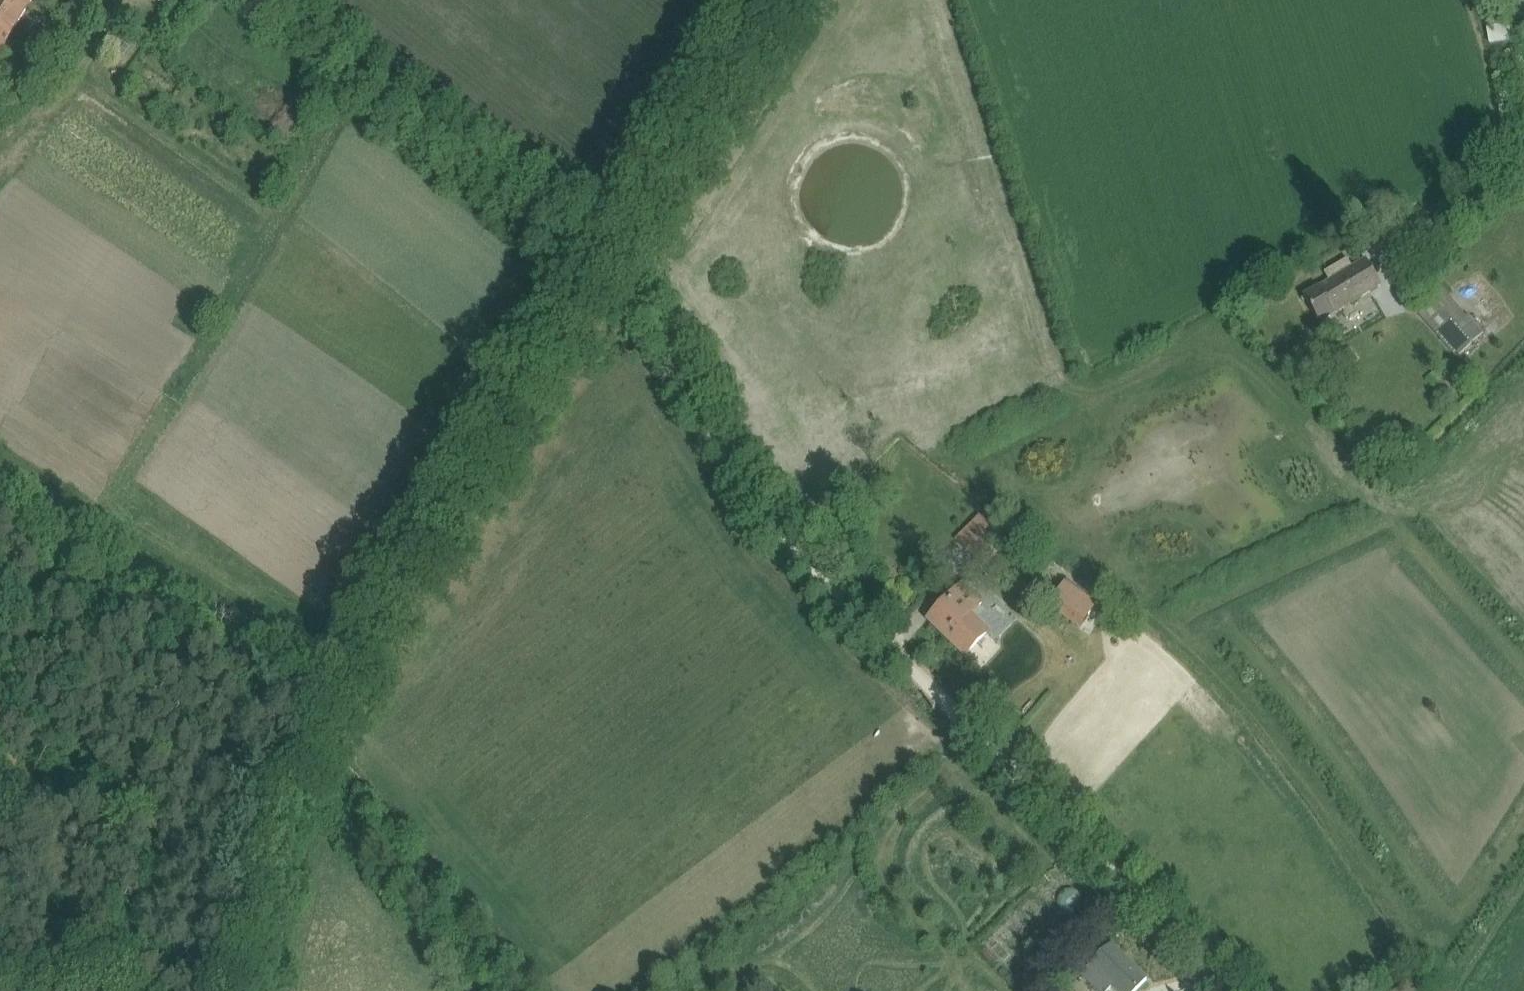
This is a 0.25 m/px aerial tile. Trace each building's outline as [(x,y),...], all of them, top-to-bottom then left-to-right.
[(33,0),(0,0),(0,54),(33,0)] [(1518,19),(1523,18),(1523,0),(1515,0),(1518,19)] [(142,22),(151,33),(162,23),(152,13),(142,22)] [(1515,41),(1513,23),(1503,25),(1502,19),(1487,21),(1488,27),(1487,27),(1490,45),(1515,41)] [(1352,268),(1347,259),(1324,273),(1329,281),(1303,297),(1320,323),(1335,314),(1381,286),(1366,260),(1352,268)] [(1472,344),(1472,343),(1485,331),(1471,314),(1457,327),(1445,313),(1456,304),(1440,285),(1428,295),(1428,294),(1413,308),(1457,357),(1472,344)] [(984,535),(968,550),(986,567),(1001,552),(984,535)] [(1053,606),(1083,627),(1099,604),(1069,583),(1053,606)] [(963,588),(932,620),(967,654),(988,631),(969,613),(978,603),(963,588)] [(1111,945),(1081,975),(1097,990),(1110,990),(1112,989),(1114,990),(1136,990),(1147,980),(1111,945)] [(1416,976),(1403,990),(1432,990),(1416,976)]
